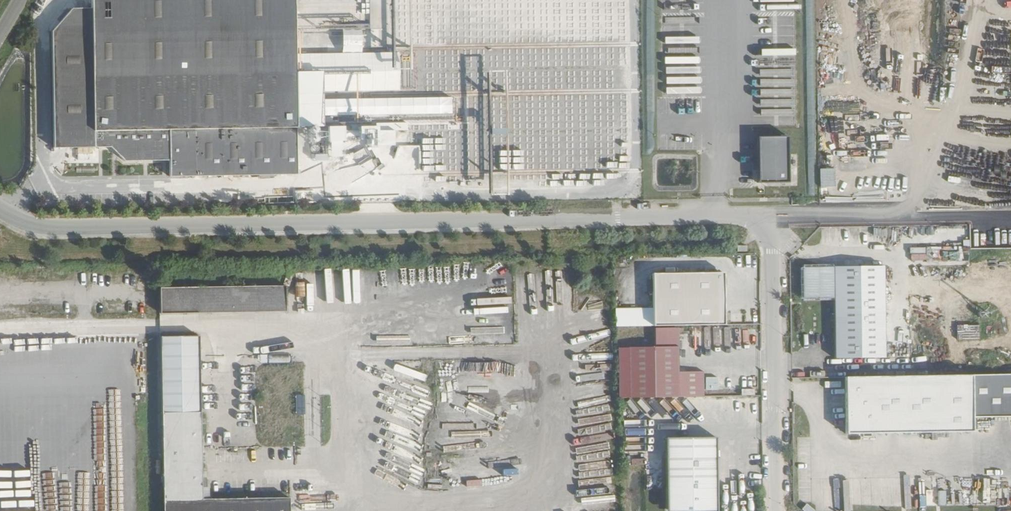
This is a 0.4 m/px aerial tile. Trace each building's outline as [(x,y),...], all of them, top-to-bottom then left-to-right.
[(49,23),(50,138),(108,138),(122,152),(166,152),(165,168),(293,167),(292,0),(69,0),(49,23)] [(346,159),(347,129),(331,129),(331,159),(346,159)] [(397,145),(396,130),(364,131),(364,146),(397,145)] [(349,132),(349,143),(360,142),(360,132),(349,132)] [(789,187),(787,142),(759,142),(759,188),(789,187)] [(836,169),(821,169),(821,187),(837,187),(836,169)] [(888,271),(807,271),(807,301),(837,301),(837,362),(888,362),(888,271)] [(724,275),(657,274),(657,326),(658,326),(681,326),(724,327),(724,275)] [(281,308),(281,285),(156,287),(156,310),(281,308)] [(681,326),(658,326),(658,347),(681,347),(681,326)] [(195,336),(157,337),(161,510),(282,510),(282,498),(198,499),(195,336)] [(681,373),(681,347),(658,347),(631,347),(631,397),(710,398),(710,373),(681,373)] [(976,381),(975,423),(1010,421),(1010,379),(976,381)] [(975,423),(976,381),(847,381),(847,438),(975,438),(975,423)] [(667,510),(716,510),(715,438),(665,438),(667,510)]
